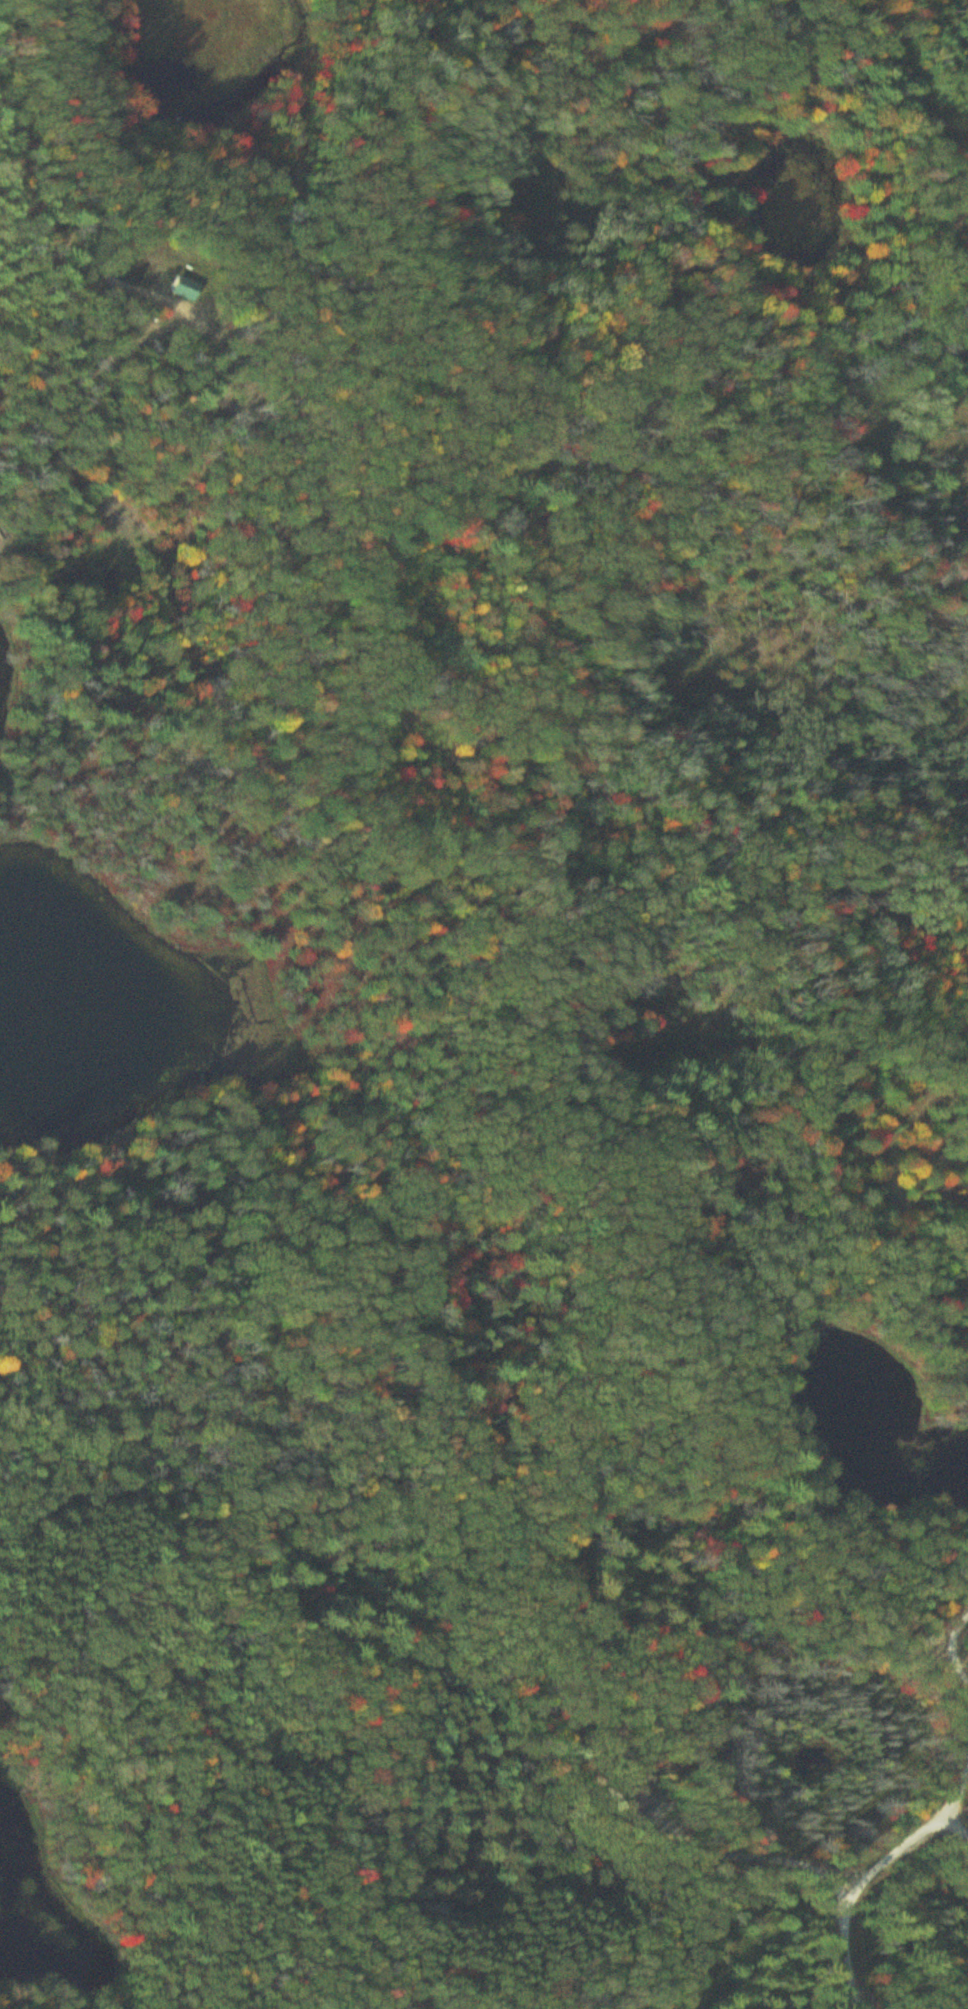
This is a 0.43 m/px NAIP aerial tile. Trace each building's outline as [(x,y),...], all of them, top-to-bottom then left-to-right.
[(171,295),(194,307),(203,288),(181,276),(171,295)]
